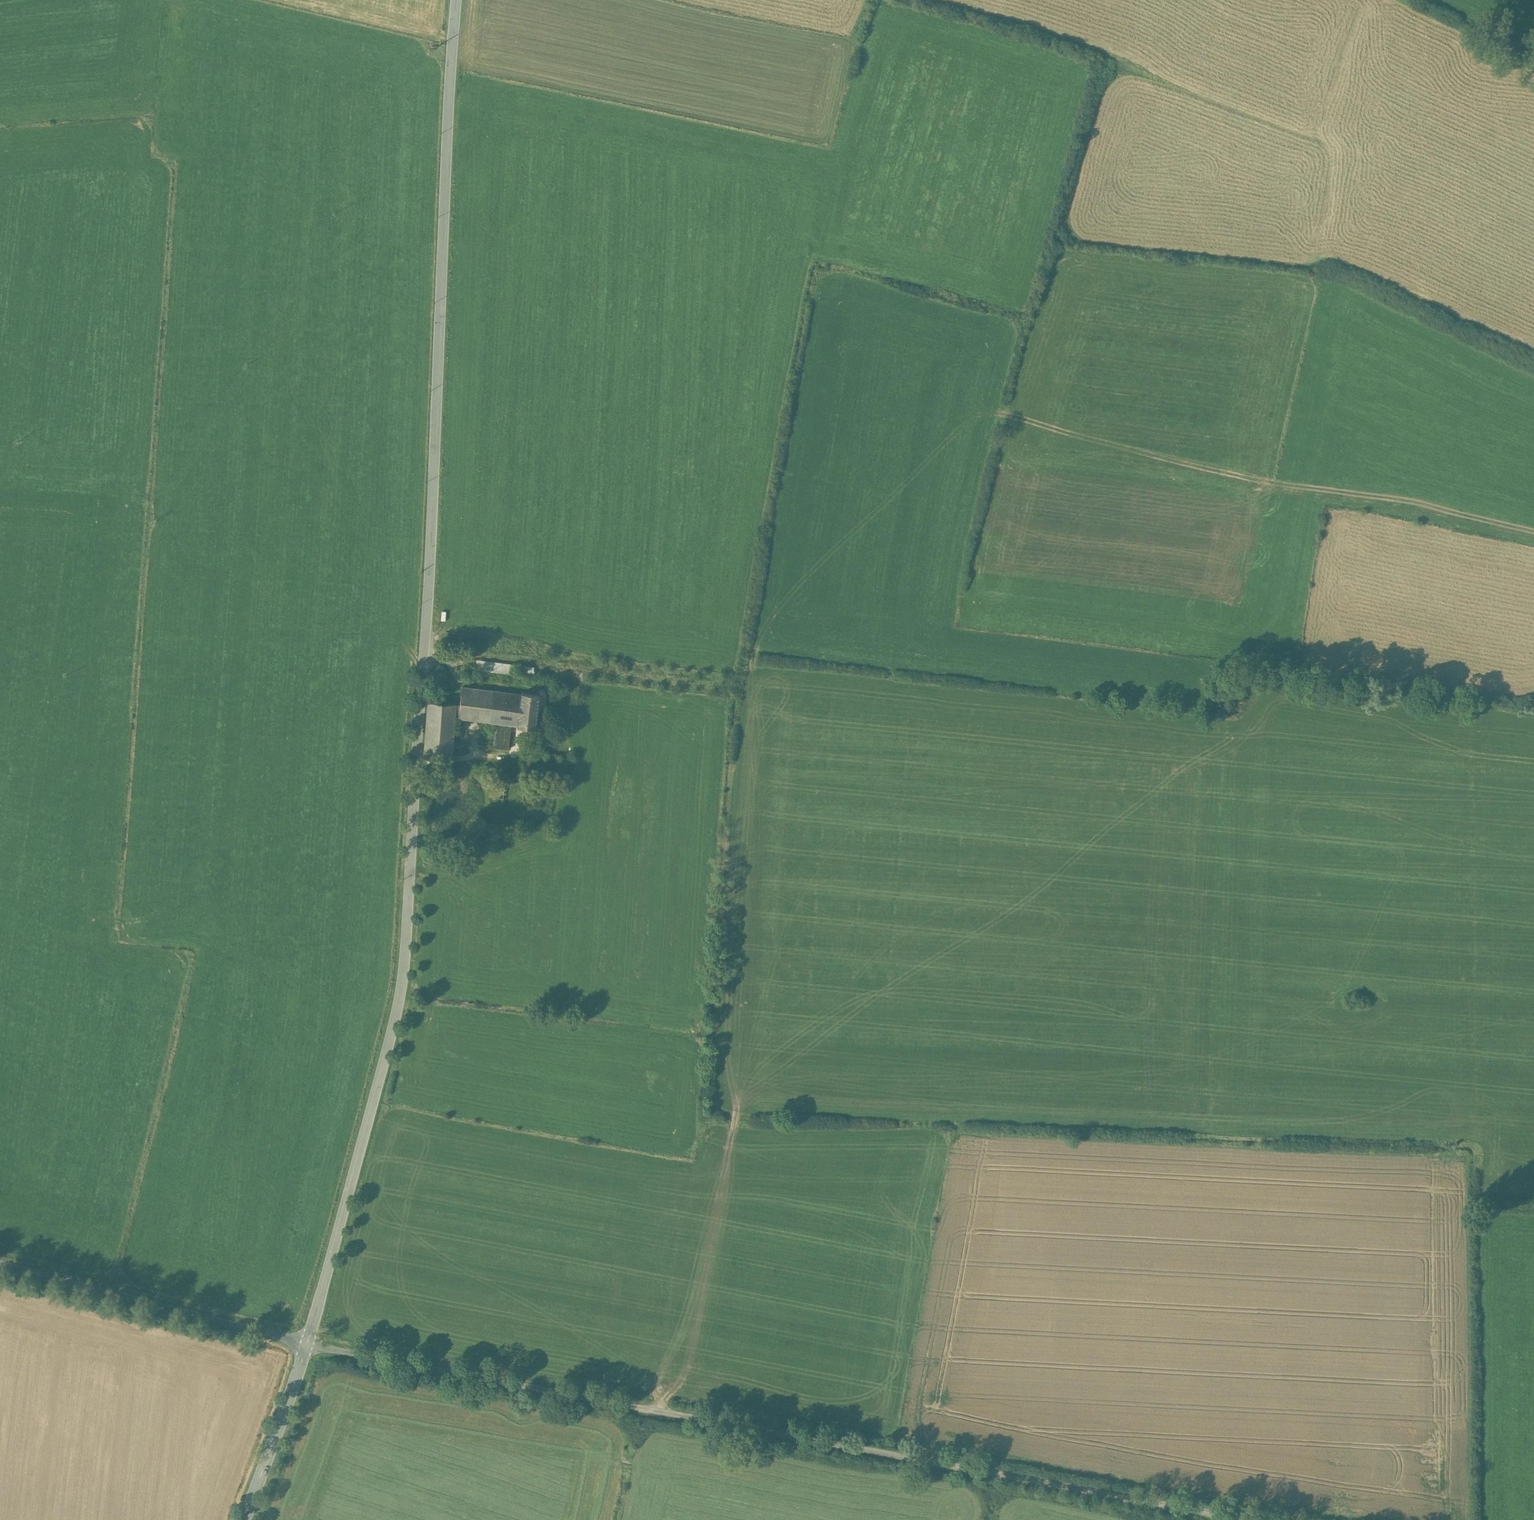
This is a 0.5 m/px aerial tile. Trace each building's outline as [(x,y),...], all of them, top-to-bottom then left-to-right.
[(534,667),(473,659),(472,668),(472,669),(533,676),(534,667)] [(443,673),(430,672),(429,679),(442,680),(443,673)] [(521,693),(462,686),(460,704),(459,716),(458,717),(497,722),(493,747),(508,749),(511,724),(517,725),(521,693)] [(539,694),(521,692),(521,693),(517,725),(517,726),(535,728),(539,694)] [(460,704),(427,701),(423,752),(452,754),(455,715),(459,716),(460,704)] [(506,780),(497,779),(495,797),(503,798),(506,780)]
